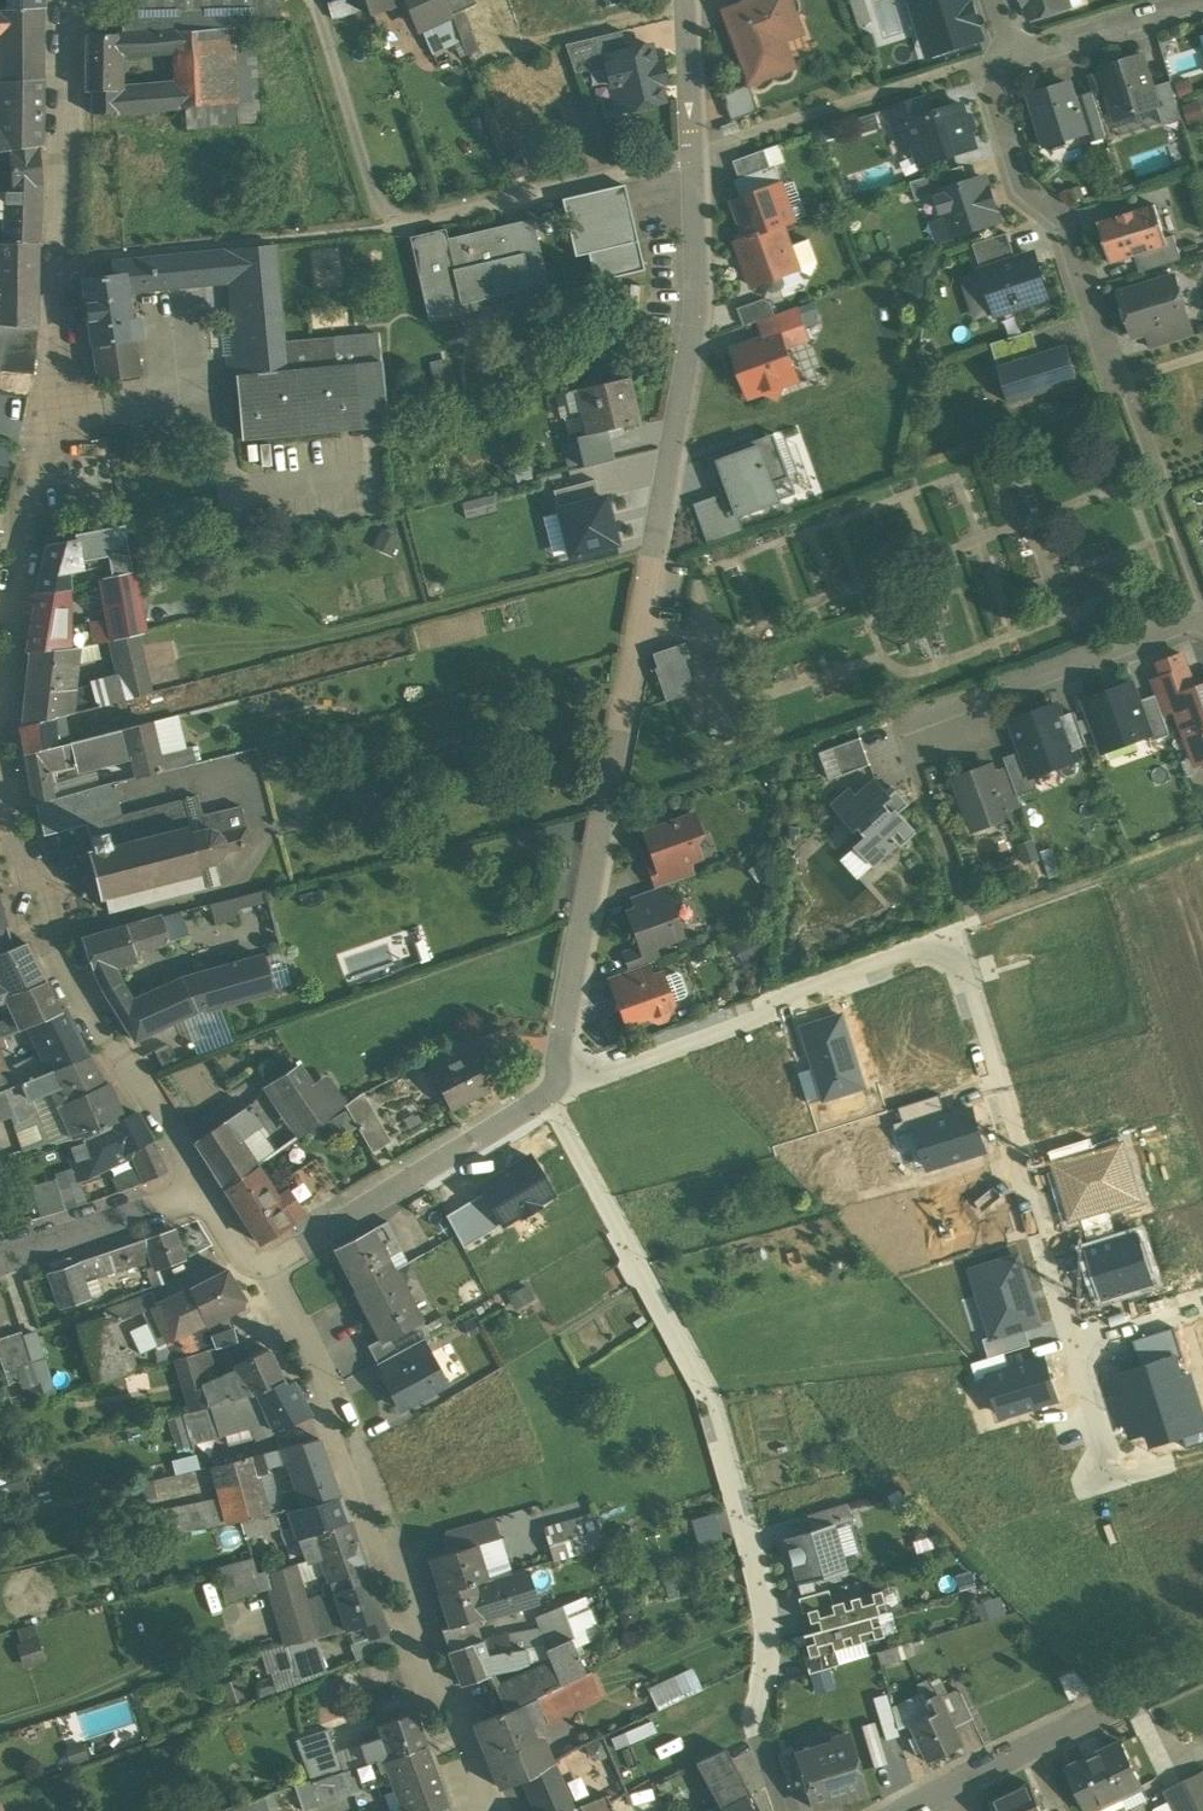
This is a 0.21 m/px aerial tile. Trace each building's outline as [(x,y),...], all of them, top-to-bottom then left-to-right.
[(9,9),(44,8),(44,0),(9,0),(9,9)] [(125,29),(231,27),(233,27),(251,25),(281,22),(274,0),(124,0),(125,29)] [(332,18),(367,10),(364,0),(327,0),(332,18)] [(392,0),(364,0),(367,10),(368,14),(372,13),(394,7),(392,1),(392,0)] [(421,29),(451,15),(444,0),(408,0),(421,29)] [(451,15),(461,10),(475,4),(473,0),(444,0),(451,15)] [(732,9),(740,30),(732,33),(750,83),(795,67),(779,25),(797,19),(790,0),(755,0),(746,3),(732,9)] [(914,6),(922,30),(935,26),(942,50),(980,38),(968,0),(933,0),(914,6)] [(1023,5),(1025,5),(1030,20),(1070,8),(1067,0),(1021,0),(1023,5)] [(0,10),(0,81),(42,78),(44,8),(9,9),(0,10)] [(477,50),(461,10),(451,15),(461,40),(466,54),(477,50)] [(421,29),(430,53),(461,40),(451,15),(421,29)] [(251,25),(233,27),(234,37),(252,36),(251,25)] [(231,27),(176,30),(177,47),(179,85),(181,105),(188,105),(238,102),(234,45),(234,37),(233,27),(231,27)] [(176,30),(117,33),(118,54),(177,47),(176,30)] [(620,31),(564,44),(574,72),(605,65),(603,56),(625,51),(620,31)] [(117,33),(86,34),(85,90),(92,90),(117,89),(118,54),(117,33)] [(189,129),(262,123),(259,44),(234,45),(238,102),(188,105),(189,129)] [(625,51),(603,56),(605,65),(610,86),(617,84),(623,111),(663,101),(650,45),(625,51)] [(1142,54),(1100,67),(1110,101),(1109,106),(1111,111),(1115,115),(1116,120),(1158,107),(1152,87),(1142,54)] [(0,81),(0,116),(1,134),(42,130),(43,112),(42,78),(0,81)] [(1170,81),(1152,87),(1158,107),(1163,125),(1182,119),(1170,81)] [(1070,84),(1030,96),(1045,144),(1084,132),(1075,100),(1070,84)] [(179,85),(141,88),(137,94),(137,108),(181,105),(179,85)] [(723,95),(733,122),(759,112),(749,85),(723,95)] [(117,89),(92,90),(92,112),(117,110),(137,108),(137,94),(141,88),(117,89)] [(1093,94),(1075,100),(1084,132),(1087,142),(1106,136),(1093,94)] [(925,97),(888,109),(894,127),(907,123),(907,121),(930,114),(925,97)] [(930,114),(907,121),(907,123),(920,164),(976,147),(962,104),(930,114)] [(722,128),(725,136),(739,131),(737,123),(722,128)] [(0,134),(0,151),(41,145),(42,130),(1,134),(0,134)] [(37,147),(8,151),(12,189),(7,190),(6,217),(5,243),(30,243),(38,243),(41,185),(37,147)] [(765,149),(733,161),(740,179),(772,167),(765,149)] [(736,180),(742,198),(780,185),(782,184),(776,166),(772,167),(740,179),(736,180)] [(964,166),(911,182),(917,201),(937,194),(936,193),(969,182),(964,166)] [(969,182),(936,193),(937,194),(951,236),(998,221),(984,177),(969,182)] [(623,185),(562,199),(575,256),(588,253),(594,281),(643,270),(636,241),(623,185)] [(742,198),(735,201),(748,238),(783,225),(793,221),(780,185),(742,198)] [(1155,204),(1098,222),(1110,263),(1135,256),(1168,246),(1165,238),(1155,204)] [(447,238),(445,239),(457,292),(461,306),(529,289),(531,297),(549,292),(532,218),(447,238)] [(748,238),(736,242),(752,287),(766,282),(768,289),(773,290),(781,287),(783,283),(781,276),(800,269),(783,225),(748,238)] [(445,229),(409,237),(424,300),(428,321),(462,313),(461,306),(457,292),(445,239),(447,238),(445,229)] [(975,245),(983,272),(1017,261),(1009,234),(975,245)] [(1168,246),(1135,256),(1140,272),(1181,259),(1174,235),(1165,238),(1168,246)] [(30,243),(5,243),(0,243),(0,370),(32,374),(37,323),(38,243),(30,243)] [(274,245),(226,249),(227,267),(229,282),(236,356),(237,375),(286,371),(283,344),(274,245)] [(229,282),(227,267),(226,251),(119,260),(120,275),(122,274),(125,291),(229,282)] [(1017,261),(983,272),(996,313),(1048,296),(1039,266),(1036,267),(1029,257),(1017,261)] [(120,275),(84,280),(93,343),(134,338),(140,337),(138,319),(129,320),(125,291),(122,274),(120,275)] [(1175,276),(1120,293),(1133,337),(1147,333),(1188,320),(1175,276)] [(642,286),(630,285),(627,313),(639,314),(642,286)] [(763,299),(738,308),(744,326),(758,321),(776,315),(771,301),(763,299)] [(776,315),(758,321),(764,338),(780,332),(783,338),(806,329),(798,307),(776,315)] [(1188,320),(1147,333),(1152,349),(1193,336),(1188,320)] [(806,329),(783,338),(786,348),(810,339),(806,329)] [(1032,331),(991,344),(998,366),(1040,353),(1032,331)] [(764,338),(733,349),(750,397),(765,392),(777,397),(783,385),(798,380),(786,348),(783,338),(780,332),(764,338)] [(237,375),(236,375),(241,439),(387,426),(378,335),(283,344),(286,371),(237,375)] [(134,338),(93,343),(98,381),(139,375),(134,338)] [(1040,353),(998,366),(1009,403),(1079,382),(1067,345),(1040,353)] [(236,356),(227,357),(229,376),(236,375),(237,375),(236,356)] [(628,377),(575,389),(585,433),(585,434),(606,430),(638,422),(628,377)] [(606,430),(585,434),(585,433),(576,435),(583,467),(613,459),(606,430)] [(773,434),(709,459),(723,493),(732,517),(740,514),(796,492),(773,434)] [(8,444),(0,443),(0,480),(5,481),(8,444)] [(573,484),(571,467),(546,470),(548,487),(573,484)] [(554,491),(559,509),(599,498),(594,480),(554,491)] [(732,517),(723,493),(694,505),(710,545),(746,531),(740,514),(732,517)] [(572,556),(615,545),(603,497),(599,498),(559,509),(572,556)] [(122,525),(98,531),(104,565),(106,577),(131,571),(122,525)] [(76,540),(48,546),(40,573),(39,577),(62,573),(104,565),(98,531),(75,536),(76,540)] [(106,577),(101,578),(112,639),(137,634),(142,633),(131,571),(106,577)] [(62,573),(39,577),(37,593),(62,590),(69,588),(62,573)] [(62,590),(37,593),(27,652),(29,652),(68,649),(62,590)] [(137,634),(112,639),(121,677),(126,699),(151,692),(137,634)] [(689,657),(684,643),(679,645),(684,659),(689,657)] [(679,645),(652,653),(665,691),(662,692),(665,701),(687,694),(684,686),(689,681),(689,675),(684,659),(679,645)] [(68,649),(29,652),(22,709),(52,706),(54,718),(63,715),(67,714),(96,707),(91,684),(90,684),(71,687),(68,649)] [(1183,654),(1160,662),(1165,676),(1151,681),(1156,695),(1163,714),(1177,710),(1177,709),(1173,698),(1196,690),(1183,654)] [(121,677),(91,684),(96,707),(99,706),(126,699),(121,677)] [(1131,684),(1086,700),(1105,751),(1149,735),(1150,734),(1138,701),(1131,684)] [(1173,698),(1177,709),(1177,710),(1196,763),(1201,761),(1202,762),(1202,687),(1196,690),(1173,698)] [(1156,695),(1138,701),(1150,734),(1149,735),(1151,742),(1171,735),(1163,714),(1156,695)] [(52,706),(22,709),(20,726),(54,718),(52,706)] [(96,707),(67,714),(70,726),(102,718),(99,706),(96,707)] [(1055,706),(1014,721),(1013,723),(1022,751),(1032,775),(1033,775),(1060,766),(1076,760),(1077,760),(1073,748),(1062,718),(1058,707),(1055,706)] [(1086,743),(1075,714),(1062,718),(1073,748),(1086,743)] [(20,726),(19,727),(24,753),(67,743),(63,715),(54,718),(20,726)] [(172,716),(149,722),(157,755),(180,749),(172,716)] [(149,722),(110,732),(116,758),(130,754),(136,778),(161,771),(157,755),(149,722)] [(67,743),(24,753),(30,790),(50,786),(47,773),(48,772),(47,770),(73,763),(75,769),(116,758),(110,732),(67,743)] [(861,738),(833,748),(843,775),(871,765),(861,738)] [(180,749),(157,755),(161,771),(195,763),(191,746),(180,749)] [(843,775),(833,748),(820,753),(830,780),(843,775)] [(1022,751),(1004,757),(1007,766),(1018,796),(1038,789),(1033,775),(1032,775),(1022,751)] [(1076,760),(1060,766),(1062,772),(1068,777),(1077,773),(1079,766),(1076,760)] [(117,762),(94,768),(98,785),(112,782),(121,780),(117,762)] [(992,765),(956,779),(974,830),(1010,816),(1008,811),(994,771),(992,765)] [(1018,796),(1007,766),(994,771),(1008,811),(1022,806),(1018,796)] [(891,796),(876,780),(857,797),(851,790),(834,805),(856,830),(859,827),(868,837),(858,846),(875,865),(898,844),(902,847),(917,833),(900,813),(911,804),(898,789),(891,796)] [(112,782),(53,799),(34,805),(43,836),(49,834),(49,833),(85,824),(88,836),(104,832),(101,821),(121,816),(112,782)] [(121,816),(101,821),(104,832),(88,836),(91,849),(86,850),(87,854),(88,854),(99,895),(98,895),(99,900),(105,899),(109,914),(219,884),(214,863),(219,859),(221,857),(221,856),(223,852),(250,845),(240,806),(202,815),(197,796),(121,816)] [(693,814),(643,832),(653,860),(647,862),(647,864),(675,854),(679,864),(699,856),(695,846),(700,834),(693,814)] [(675,854),(647,864),(656,887),(662,885),(684,877),(679,864),(675,854)] [(656,887),(636,895),(641,908),(667,899),(662,885),(656,887)] [(265,891),(209,905),(214,924),(235,919),(232,909),(267,900),(265,891)] [(667,899),(641,908),(628,913),(641,948),(624,954),(630,970),(647,963),(657,959),(652,946),(681,936),(667,899)] [(179,912),(160,917),(168,942),(186,937),(179,912)] [(160,917),(125,927),(136,946),(137,952),(168,942),(160,917)] [(0,929),(0,946),(10,942),(6,927),(0,929)] [(125,927),(81,940),(91,971),(101,990),(113,1010),(130,1002),(119,984),(113,966),(139,957),(137,952),(136,946),(125,927)] [(10,942),(0,946),(0,955),(12,950),(10,942)] [(25,945),(12,950),(0,955),(0,1006),(11,1002),(9,997),(44,983),(25,945)] [(261,958),(188,978),(200,1008),(201,1011),(271,991),(261,958)] [(630,970),(617,974),(621,988),(651,977),(647,963),(630,970)] [(675,973),(662,977),(671,1001),(684,997),(686,992),(680,974),(675,973)] [(621,988),(614,990),(620,1007),(619,1007),(626,1024),(647,1017),(657,1021),(666,1019),(672,1004),(671,1001),(662,977),(661,974),(651,977),(621,988)] [(130,1002),(113,1010),(132,1040),(200,1008),(188,978),(187,977),(130,1002)] [(60,1013),(45,983),(44,983),(9,997),(11,1002),(17,1016),(22,1029),(31,1025),(60,1013)] [(60,1013),(31,1025),(37,1038),(52,1032),(53,1035),(72,1026),(65,1011),(60,1013)] [(0,1023),(0,1038),(22,1029),(17,1016),(0,1023)] [(803,1029),(815,1066),(825,1097),(826,1099),(865,1086),(843,1016),(803,1029)] [(72,1026),(53,1035),(52,1032),(37,1038),(49,1060),(54,1071),(87,1056),(72,1026)] [(468,1038),(437,1054),(444,1066),(470,1052),(471,1055),(476,1053),(468,1038)] [(166,1047),(154,1052),(162,1071),(174,1066),(166,1047)] [(476,1053),(471,1055),(470,1052),(444,1066),(430,1073),(449,1109),(489,1088),(480,1071),(484,1069),(476,1053)] [(103,1087),(87,1056),(54,1071),(25,1083),(32,1100),(50,1093),(58,1108),(103,1087)] [(2,1092),(25,1083),(54,1071),(49,1060),(41,1064),(38,1057),(5,1071),(0,1057),(0,1093),(2,1092)] [(330,1114),(296,1064),(272,1080),(306,1131),(330,1114)] [(799,1071),(809,1102),(825,1097),(815,1066),(799,1071)] [(25,1083),(2,1092),(11,1114),(15,1124),(38,1115),(32,1100),(25,1083)] [(121,1119),(108,1085),(103,1087),(58,1108),(63,1119),(58,1121),(66,1141),(85,1135),(97,1130),(121,1119)] [(2,1092),(0,1093),(0,1118),(11,1114),(2,1092)] [(362,1093),(344,1105),(358,1130),(377,1120),(362,1093)] [(941,1094),(900,1107),(904,1120),(894,1123),(897,1133),(915,1127),(948,1116),(941,1094)] [(247,1105),(223,1121),(235,1139),(258,1123),(247,1105)] [(948,1116),(915,1127),(929,1170),(987,1151),(973,1108),(948,1116)] [(121,1119),(97,1130),(99,1134),(111,1160),(133,1150),(151,1141),(135,1113),(121,1119)] [(15,1124),(14,1124),(24,1154),(49,1145),(38,1115),(15,1124)] [(377,1120),(358,1130),(371,1152),(390,1142),(377,1120)] [(223,1121),(194,1141),(225,1189),(255,1168),(235,1139),(223,1121)] [(99,1134),(84,1142),(91,1164),(92,1169),(111,1160),(99,1134)] [(82,1137),(64,1144),(73,1169),(73,1170),(91,1164),(84,1142),(82,1137)] [(1049,1151),(1053,1165),(1096,1152),(1092,1138),(1049,1151)] [(166,1172),(151,1141),(133,1150),(140,1165),(148,1180),(166,1172)] [(1070,1220),(1080,1217),(1109,1208),(1140,1199),(1123,1144),(1096,1152),(1053,1165),(1070,1220)] [(552,1194),(530,1157),(529,1156),(479,1187),(482,1192),(502,1224),(520,1213),(522,1216),(538,1206),(536,1203),(552,1194)] [(314,1159),(287,1176),(287,1190),(288,1189),(301,1207),(332,1186),(314,1159)] [(140,1165),(111,1180),(116,1193),(148,1180),(140,1165)] [(255,1168),(225,1189),(261,1244),(293,1223),(275,1198),(255,1168)] [(73,1169),(54,1175),(65,1210),(84,1204),(73,1170),(73,1169)] [(1001,1231),(1007,1229),(1001,1211),(1004,1210),(999,1194),(996,1195),(992,1182),(967,1189),(910,1208),(925,1255),(973,1239),(1001,1231)] [(301,1207),(288,1189),(287,1190),(275,1198),(293,1223),(306,1215),(301,1207)] [(502,1224),(482,1192),(444,1215),(464,1247),(502,1224)] [(1085,1231),(1113,1222),(1109,1208),(1080,1217),(1085,1231)] [(387,1221),(373,1228),(388,1257),(402,1250),(387,1221)] [(1113,1222),(1085,1231),(1090,1247),(1118,1239),(1113,1222)] [(373,1228),(333,1249),(355,1290),(394,1269),(388,1257),(373,1228)] [(174,1229),(145,1239),(146,1240),(154,1265),(156,1270),(184,1260),(174,1229)] [(1118,1239),(1090,1247),(1085,1249),(1101,1300),(1155,1284),(1140,1232),(1118,1239)] [(146,1240),(106,1253),(112,1272),(138,1263),(140,1270),(154,1265),(146,1240)] [(106,1253),(75,1264),(81,1282),(112,1272),(106,1253)] [(973,1270),(994,1335),(1025,1325),(1039,1321),(1019,1256),(973,1270)] [(75,1263),(50,1272),(61,1308),(86,1299),(81,1282),(75,1264),(75,1263)] [(394,1269),(355,1290),(380,1339),(381,1341),(395,1334),(421,1320),(394,1269)] [(227,1270),(189,1289),(205,1322),(246,1300),(227,1270)] [(189,1289),(155,1305),(151,1295),(114,1308),(119,1321),(144,1310),(161,1344),(175,1337),(204,1324),(205,1323),(205,1322),(189,1289)] [(107,1316),(76,1325),(93,1382),(124,1374),(123,1372),(118,1355),(107,1316)] [(421,1320),(395,1334),(403,1349),(422,1339),(429,1335),(421,1320)] [(204,1324),(175,1337),(183,1357),(194,1354),(215,1349),(211,1337),(209,1338),(204,1324)] [(983,1338),(989,1358),(1005,1353),(1031,1345),(1025,1325),(994,1335),(983,1338)] [(1135,1338),(1144,1370),(1185,1358),(1176,1326),(1135,1338)] [(234,1329),(211,1337),(215,1349),(237,1342),(234,1329)] [(0,1338),(0,1360),(8,1384),(22,1379),(18,1368),(31,1363),(21,1331),(0,1338)] [(381,1341),(380,1339),(367,1346),(376,1363),(403,1349),(395,1334),(381,1341)] [(378,1363),(385,1376),(385,1377),(429,1354),(422,1339),(403,1349),(378,1363)] [(269,1350),(235,1364),(237,1367),(248,1393),(249,1395),(259,1391),(283,1380),(269,1350)] [(130,1352),(118,1355),(123,1372),(135,1368),(130,1352)] [(1010,1369),(1005,1353),(989,1358),(972,1363),(977,1379),(987,1376),(1010,1369)] [(183,1357),(176,1359),(185,1388),(202,1383),(194,1354),(183,1357)] [(382,1377),(400,1409),(446,1384),(429,1354),(385,1377),(385,1376),(382,1377)] [(1132,1414),(1137,1433),(1151,1429),(1201,1415),(1185,1358),(1144,1370),(1114,1378),(1124,1417),(1132,1414)] [(1010,1369),(987,1376),(999,1415),(1057,1397),(1045,1359),(1010,1369)] [(237,1367),(202,1383),(209,1406),(211,1405),(230,1396),(231,1401),(248,1393),(237,1367)] [(283,1380),(259,1391),(260,1392),(273,1430),(312,1415),(294,1381),(284,1385),(283,1380)] [(202,1383),(185,1388),(191,1411),(209,1406),(202,1383)] [(248,1393),(231,1401),(230,1396),(211,1405),(220,1433),(252,1424),(257,1436),(273,1431),(273,1430),(260,1392),(249,1397),(249,1395),(248,1393)] [(191,1411),(182,1413),(190,1441),(220,1433),(211,1405),(209,1406),(191,1411)] [(1151,1429),(1154,1443),(1182,1435),(1202,1429),(1202,1423),(1201,1415),(1151,1429)] [(1182,1435),(1187,1450),(1202,1445),(1202,1429),(1182,1435)] [(319,1438),(295,1444),(295,1460),(295,1461),(296,1469),(298,1473),(293,1475),(297,1491),(302,1507),(340,1496),(319,1438)] [(295,1444),(235,1460),(238,1473),(239,1477),(257,1472),(270,1469),(270,1467),(295,1461),(295,1460),(295,1444)] [(195,1454),(172,1458),(175,1471),(198,1467),(195,1454)] [(235,1460),(213,1466),(217,1482),(224,1477),(238,1473),(235,1460)] [(238,1473),(224,1477),(217,1482),(228,1524),(241,1521),(268,1515),(257,1472),(239,1477),(238,1473)] [(297,1491),(277,1497),(281,1512),(290,1510),(302,1507),(297,1491)] [(302,1507),(290,1510),(300,1539),(348,1521),(340,1496),(302,1507)] [(846,1504),(807,1515),(811,1530),(832,1524),(850,1518),(846,1504)] [(181,1506),(160,1511),(165,1537),(186,1533),(181,1506)] [(698,1544),(722,1539),(715,1511),(691,1516),(698,1544)] [(268,1515),(241,1521),(245,1537),(282,1526),(279,1513),(268,1515)] [(593,1514),(545,1529),(555,1560),(603,1545),(593,1514)] [(495,1517),(446,1532),(452,1552),(476,1544),(501,1537),(495,1517)] [(348,1521),(300,1539),(298,1540),(305,1561),(321,1555),(331,1581),(348,1575),(351,1587),(370,1581),(348,1521)] [(811,1530),(783,1538),(787,1550),(790,1553),(793,1562),(790,1563),(796,1583),(845,1569),(832,1524),(811,1530)] [(452,1552),(431,1558),(441,1593),(486,1579),(476,1544),(452,1552)] [(253,1560),(216,1570),(224,1601),(269,1589),(265,1573),(258,1575),(253,1560)] [(295,1564),(265,1573),(269,1589),(276,1613),(282,1611),(282,1609),(305,1601),(295,1564)] [(492,1579),(472,1585),(483,1617),(482,1617),(483,1618),(535,1601),(525,1569),(525,1570),(492,1580),(492,1579)] [(351,1587),(334,1591),(347,1630),(364,1624),(368,1636),(386,1630),(381,1618),(382,1618),(370,1581),(351,1587)] [(441,1593),(440,1594),(451,1626),(469,1620),(482,1617),(483,1617),(472,1585),(441,1593)] [(827,1590),(797,1598),(801,1613),(805,1612),(805,1611),(831,1603),(827,1590)] [(831,1603),(805,1611),(805,1612),(811,1632),(876,1614),(876,1615),(886,1613),(879,1590),(831,1603)] [(305,1601),(282,1609),(282,1611),(293,1643),(308,1639),(347,1630),(334,1591),(305,1601)] [(545,1612),(538,1615),(544,1631),(549,1644),(550,1647),(570,1638),(573,1637),(571,1630),(562,1606),(545,1612)] [(543,1607),(536,1610),(538,1615),(545,1612),(543,1607)] [(876,1614),(811,1632),(801,1634),(807,1655),(808,1656),(834,1649),(882,1636),(876,1615),(876,1614)] [(23,1664),(44,1659),(36,1622),(14,1627),(23,1664)] [(453,1632),(443,1635),(449,1652),(477,1643),(471,1626),(453,1632)] [(584,1626),(571,1630),(573,1637),(570,1638),(574,1647),(589,1641),(584,1626)] [(368,1636),(356,1640),(357,1645),(362,1657),(392,1645),(386,1630),(368,1636)] [(544,1631),(508,1634),(511,1651),(525,1649),(549,1644),(544,1631)] [(508,1634),(483,1640),(484,1641),(488,1656),(511,1651),(508,1634)] [(550,1647),(545,1650),(553,1668),(561,1686),(586,1674),(574,1647),(570,1638),(550,1647)] [(293,1643),(286,1645),(290,1658),(268,1664),(271,1672),(277,1691),(321,1674),(316,1660),(315,1660),(308,1639),(293,1643)] [(511,1651),(488,1656),(484,1641),(477,1643),(449,1652),(461,1684),(489,1675),(488,1672),(516,1666),(528,1661),(525,1649),(511,1651)] [(286,1645),(261,1652),(265,1665),(268,1664),(290,1658),(286,1645)] [(901,1645),(876,1653),(880,1664),(904,1657),(901,1645)] [(834,1649),(808,1656),(807,1655),(803,1656),(808,1673),(827,1668),(838,1664),(834,1649)] [(553,1668),(539,1674),(547,1693),(561,1686),(553,1668)] [(827,1668),(809,1673),(814,1689),(832,1684),(827,1668)] [(700,1688),(691,1670),(649,1691),(658,1709),(659,1709),(700,1688)] [(1074,1670),(1060,1677),(1071,1700),(1093,1690),(1074,1670)] [(271,1672),(254,1678),(260,1697),(277,1691),(271,1672)] [(527,1729),(601,1695),(590,1672),(586,1674),(561,1686),(547,1693),(517,1707),(527,1729)] [(539,1674),(497,1693),(506,1712),(547,1693),(539,1674)] [(929,1680),(918,1685),(924,1699),(936,1693),(929,1680)] [(958,1689),(939,1699),(952,1727),(972,1718),(958,1689)] [(914,1721),(908,1724),(925,1761),(960,1745),(952,1727),(939,1699),(936,1693),(924,1699),(931,1713),(914,1721)] [(898,1736),(886,1694),(872,1698),(885,1740),(898,1736)] [(506,1712),(476,1724),(475,1723),(501,1789),(523,1780),(533,1775),(551,1764),(540,1741),(532,1741),(527,1729),(517,1707),(506,1712)] [(415,1711),(377,1725),(381,1737),(388,1756),(389,1759),(425,1746),(415,1711)] [(911,1715),(905,1718),(908,1724),(914,1721),(911,1715)] [(327,1730),(298,1740),(313,1782),(341,1771),(335,1754),(327,1730)] [(797,1754),(796,1754),(805,1785),(812,1808),(864,1792),(846,1733),(833,1738),(829,1744),(797,1754)] [(878,1736),(865,1740),(873,1768),(887,1764),(878,1736)] [(381,1737),(335,1754),(341,1771),(376,1760),(388,1756),(381,1737)] [(1067,1768),(1087,1810),(1090,1810),(1142,1786),(1122,1742),(1067,1768)] [(389,1759),(392,1768),(408,1810),(449,1810),(425,1746),(389,1759)] [(725,1749),(695,1762),(721,1810),(722,1810),(746,1797),(750,1795),(725,1749)] [(796,1749),(777,1754),(790,1790),(805,1785),(796,1754),(797,1754),(796,1749)] [(388,1756),(376,1760),(380,1773),(392,1768),(389,1759),(388,1756)] [(533,1775),(523,1780),(537,1810),(568,1810),(573,1809),(571,1806),(572,1806),(553,1763),(533,1775)] [(1201,1810),(1202,1809),(1202,1771),(1187,1779),(1201,1810)] [(1164,1790),(1170,1802),(1174,1810),(1199,1810),(1201,1810),(1187,1779),(1164,1790)] [(577,1786),(580,1800),(604,1794),(600,1780),(577,1786)] [(992,1803),(996,1810),(1044,1810),(1031,1784),(992,1803)] [(263,1795),(230,1806),(232,1810),(268,1810),(263,1795)] [(746,1797),(722,1810),(754,1810),(746,1797)] [(689,1798),(671,1808),(673,1810),(697,1810),(689,1798)] [(1170,1802),(1155,1809),(1156,1810),(1174,1810),(1170,1802)]
